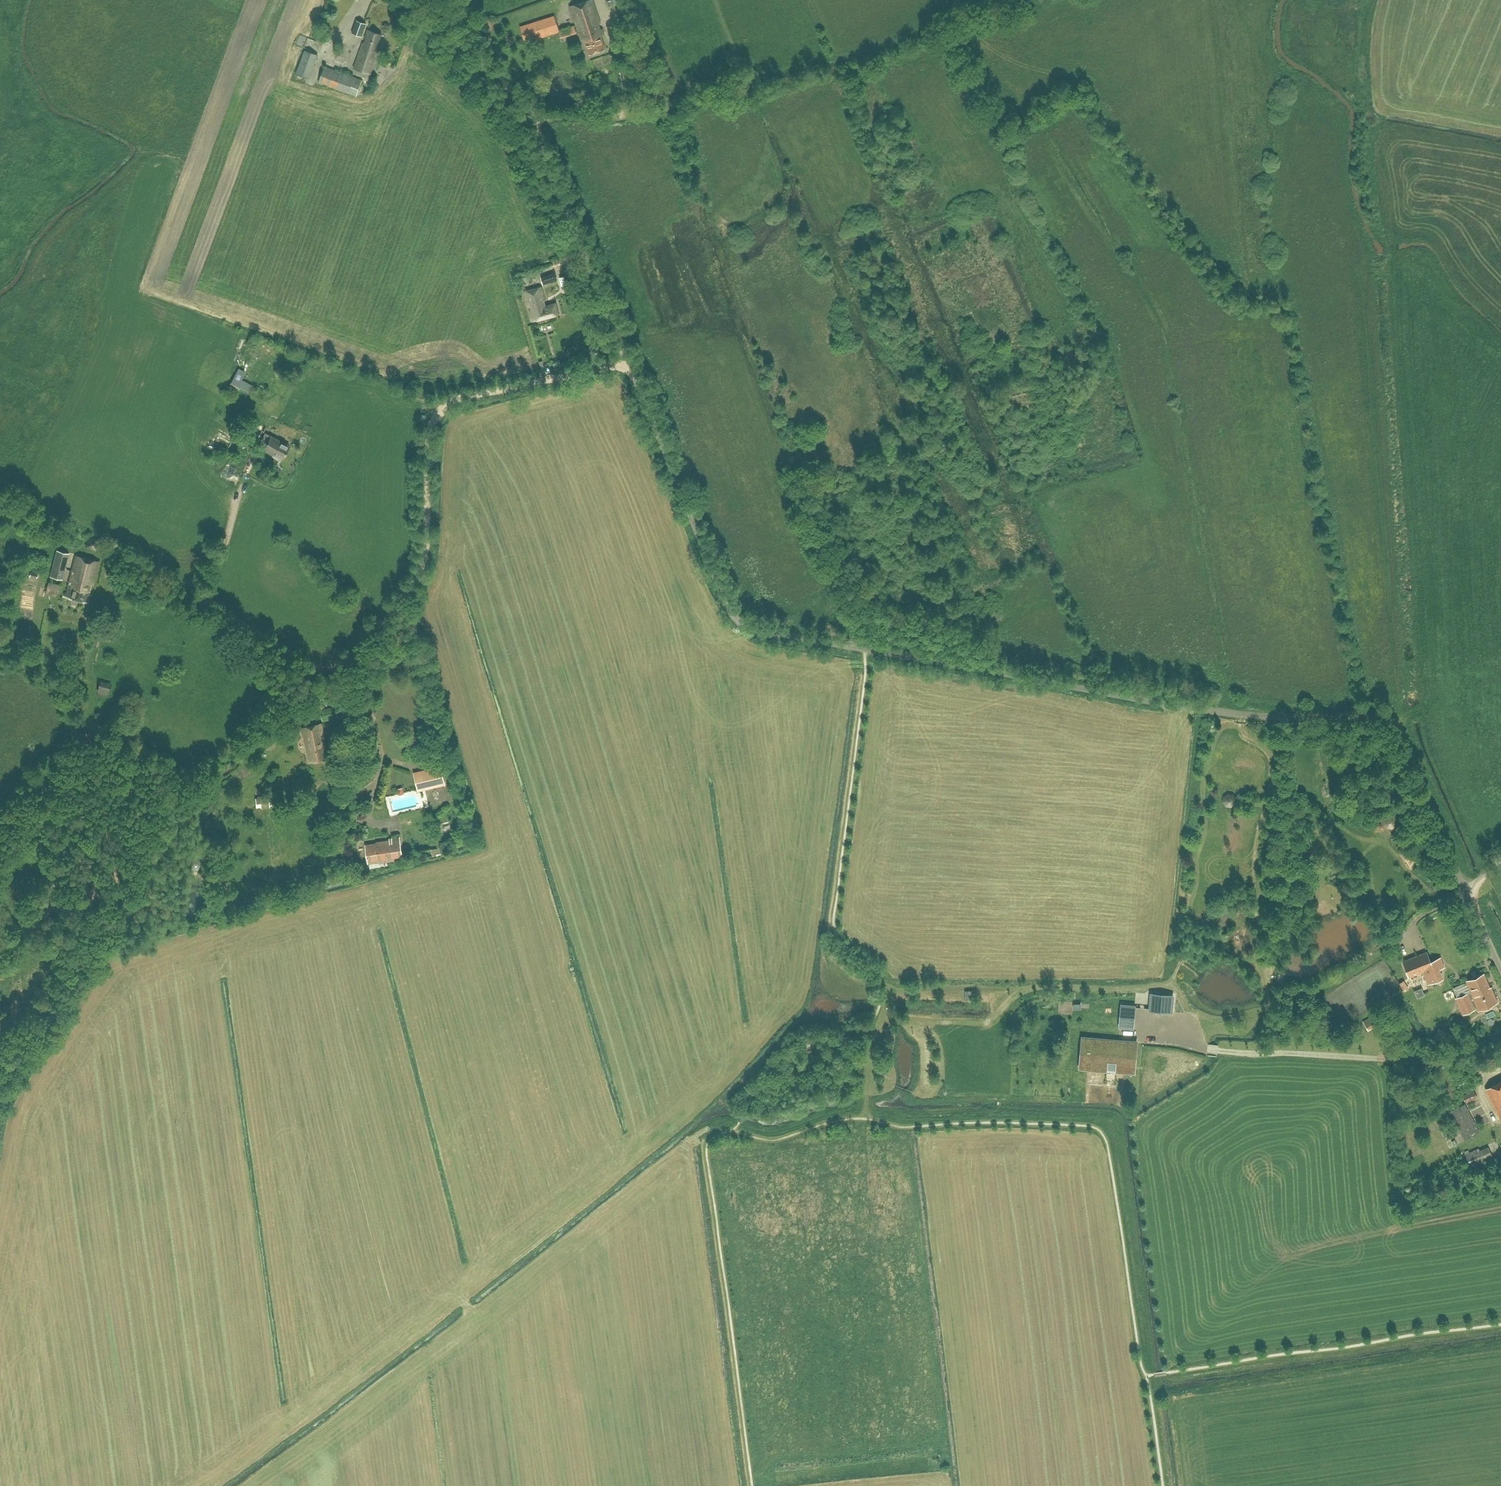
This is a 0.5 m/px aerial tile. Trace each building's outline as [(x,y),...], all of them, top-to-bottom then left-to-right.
[(592,0),(587,0),(570,6),(582,40),(585,39),(589,54),(605,49),(601,35),(604,34),(592,0)] [(559,31),(554,15),(520,26),(525,42),(559,31)] [(361,36),(366,23),(356,19),(352,32),(361,36)] [(365,43),(363,42),(354,68),(370,74),(379,49),(376,48),(381,34),(368,29),(365,38),(367,39),(365,43)] [(305,49),(296,73),(308,78),(317,54),(305,49)] [(324,65),(318,82),(356,96),(362,80),(324,65)] [(555,276),(568,272),(565,262),(552,267),(555,274),(540,278),(542,285),(556,280),(555,276)] [(547,305),(541,286),(525,291),(533,321),(558,313),(555,303),(547,305)] [(268,439),(261,436),(258,441),(265,445),(263,449),(282,459),(289,445),(270,435),(268,439)] [(56,549),(50,575),(61,578),(68,552),(56,549)] [(98,561),(75,555),(65,596),(86,601),(91,584),(92,584),(98,561)] [(99,681),(96,691),(108,694),(110,684),(99,681)] [(336,706),(320,709),(322,719),(338,716),(336,706)] [(321,723),(302,727),(310,761),(328,757),(321,723)] [(440,767),(416,773),(420,788),(444,782),(440,767)] [(395,800),(395,801),(390,803),(393,815),(421,806),(417,793),(395,800)] [(269,806),(268,797),(254,799),(255,808),(269,806)] [(451,819),(445,821),(447,829),(453,828),(451,819)] [(366,845),(369,862),(382,860),(382,861),(402,858),(399,838),(376,842),(376,843),(366,845)] [(1439,979),(1432,960),(1430,961),(1426,952),(1402,962),(1408,974),(1422,968),(1428,983),(1439,979)] [(1458,997),(1461,1005),(1459,1006),(1462,1012),(1468,1010),(1468,1011),(1477,1007),(1478,1009),(1496,1002),(1492,991),(1490,991),(1483,973),(1466,981),(1471,991),(1458,997)] [(1172,995),(1151,994),(1150,1010),(1171,1011),(1172,995)] [(1122,1005),(1120,1026),(1132,1027),(1134,1006),(1122,1005)] [(1393,1019),(1399,1031),(1410,1025),(1403,1013),(1393,1019)] [(1364,1021),(1368,1028),(1375,1024),(1370,1017),(1364,1021)] [(1449,1035),(1439,1029),(1433,1038),(1443,1045),(1449,1035)] [(1087,1067),(1086,1068),(1127,1071),(1129,1045),(1119,1044),(1119,1040),(1100,1038),(1099,1043),(1091,1042),(1091,1043),(1089,1042),(1087,1067)] [(1500,1120),(1500,1080),(1485,1088),(1500,1120)] [(1479,1131),(1464,1103),(1449,1111),(1464,1139),(1479,1131)] [(1452,1150),(1465,1143),(1460,1135),(1448,1142),(1452,1150)] [(1492,1158),(1486,1145),(1465,1154),(1471,1168),(1492,1158)]
